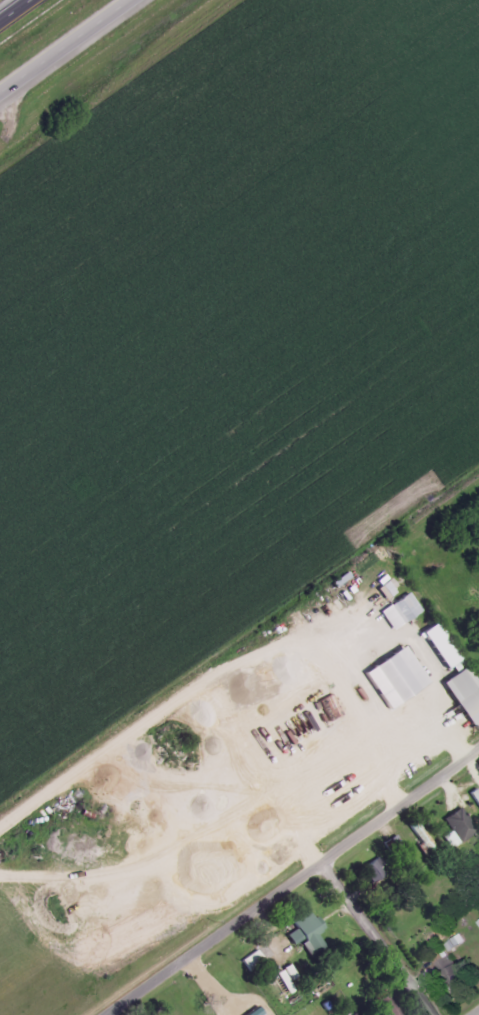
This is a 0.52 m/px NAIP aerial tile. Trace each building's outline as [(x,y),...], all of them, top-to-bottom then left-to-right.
[(398,621),(416,608),(403,590),(385,603),(398,621)] [(423,680),(398,643),(367,663),(392,700),(423,680)] [(450,700),(467,725),(478,717),(478,700),(457,666),(431,683),(445,703),(450,700)] [(472,786),(465,791),(478,812),(478,796),(472,786)] [(438,817),(455,841),(471,829),(454,805),(438,817)] [(367,881),(384,869),(374,854),(357,867),(367,881)] [(296,938),(306,955),(320,946),(311,932),(318,928),(306,908),(288,920),(292,927),(282,933),(288,943),(296,938)] [(237,956),(243,969),(270,955),(263,942),(237,956)] [(445,988),(459,981),(445,954),(431,960),(445,988)] [(397,1012),(383,991),(372,999),(382,1014),(392,1014),(397,1012)]
